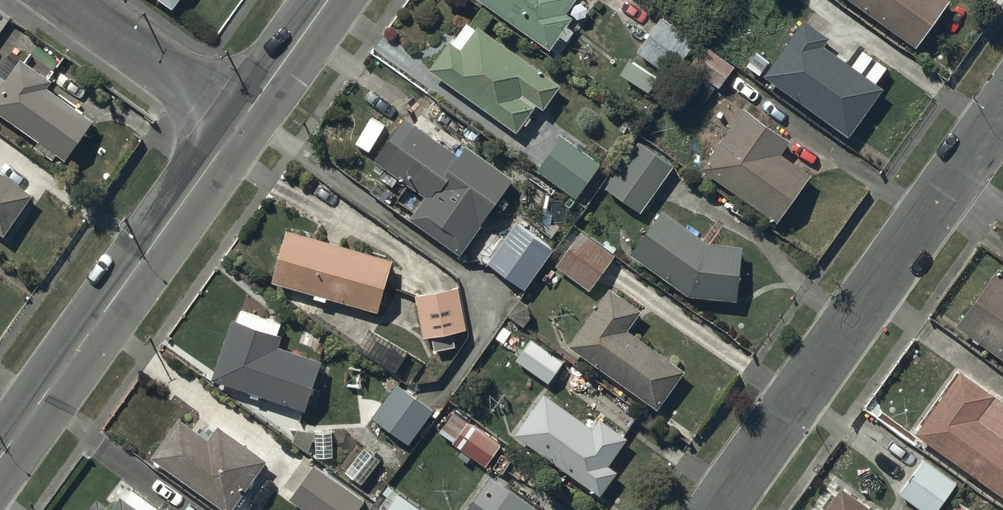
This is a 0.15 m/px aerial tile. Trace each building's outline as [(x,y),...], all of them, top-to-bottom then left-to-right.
[(175,9),(181,0),(162,0),(175,9)] [(550,53),(573,20),(564,14),(574,0),(475,0),(550,53)] [(916,49),(949,2),(946,0),(846,0),(916,49)] [(663,17),(636,55),(668,78),(695,40),(663,17)] [(804,19),(762,78),(849,138),(882,90),(876,86),(888,68),(863,51),(851,68),(821,48),(829,36),(804,19)] [(476,29),(467,23),(451,45),(447,43),(428,68),(516,134),(536,106),(544,112),(563,87),(479,24),(476,29)] [(703,46),(688,68),(720,89),(734,68),(703,46)] [(23,62),(0,94),(0,114),(42,144),(38,150),(55,162),(59,157),(67,163),(95,124),(49,90),(53,84),(23,62)] [(716,148),(699,172),(777,227),(814,176),(781,153),(790,140),(728,96),(710,121),(718,126),(707,142),(716,148)] [(417,126),(403,117),(373,163),(407,186),(396,203),(414,215),(410,222),(462,256),(511,179),(466,149),(478,131),(433,102),(417,126)] [(601,166),(560,136),(535,170),(577,200),(601,166)] [(640,214),(674,166),(639,142),(605,189),(640,214)] [(6,238),(35,198),(0,173),(0,233),(6,238)] [(706,242),(662,210),(629,256),(686,297),(738,303),(745,247),(706,242)] [(515,225),(487,265),(526,292),(554,251),(515,225)] [(395,265),(290,234),(275,284),(315,296),(314,302),(326,306),(328,298),(380,314),(395,265)] [(613,260),(583,235),(556,268),(586,293),(613,260)] [(997,272),(961,322),(1002,352),(1002,276),(997,272)] [(457,287),(415,296),(424,339),(432,338),(435,353),(454,349),(451,336),(466,333),(457,287)] [(642,312),(608,289),(568,347),(658,409),(684,371),(628,332),(642,312)] [(240,323),(232,321),(214,381),(309,410),(324,362),(281,349),(284,340),(278,338),(282,325),(243,313),(240,323)] [(530,337),(513,361),(547,386),(565,363),(530,337)] [(959,372),(918,430),(1002,490),(1002,403),(959,372)] [(399,384),(373,418),(411,447),(437,413),(399,384)] [(542,395),(516,436),(601,493),(615,472),(609,468),(629,438),(599,418),(592,429),(542,395)] [(151,460),(223,509),(233,509),(267,462),(218,428),(209,441),(178,420),(151,460)] [(467,421),(451,444),(485,469),(502,445),(467,421)] [(334,433),(316,433),(316,459),(334,459),(334,433)] [(381,460),(365,448),(346,474),(362,486),(381,460)] [(923,462),(902,493),(928,509),(935,509),(954,483),(923,462)] [(291,499),(306,509),(359,509),(365,502),(316,467),(291,499)] [(467,509),(535,509),(489,478),(467,509)] [(843,488),(827,509),(874,509),(843,488)] [(134,489),(126,499),(124,498),(115,509),(162,509),(134,489)] [(398,496),(388,509),(417,509),(398,496)] [(961,499),(952,509),(974,509),(961,499)] [(94,509),(113,509),(101,501),(94,509)]
